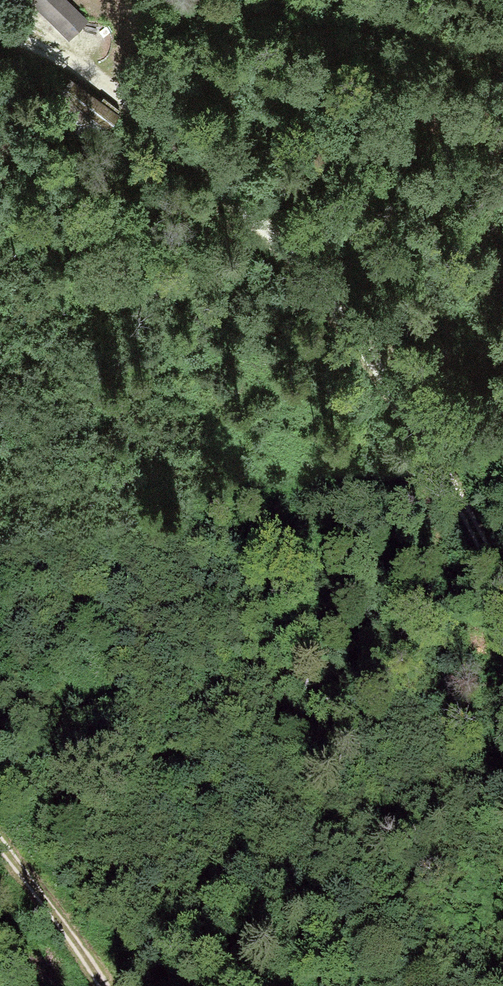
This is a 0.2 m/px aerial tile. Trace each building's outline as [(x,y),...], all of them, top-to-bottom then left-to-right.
[(23,10),(28,5),(52,28),(71,8),(63,0),(13,0),(23,10)] [(66,79),(57,90),(85,114),(94,104),(66,79)]
